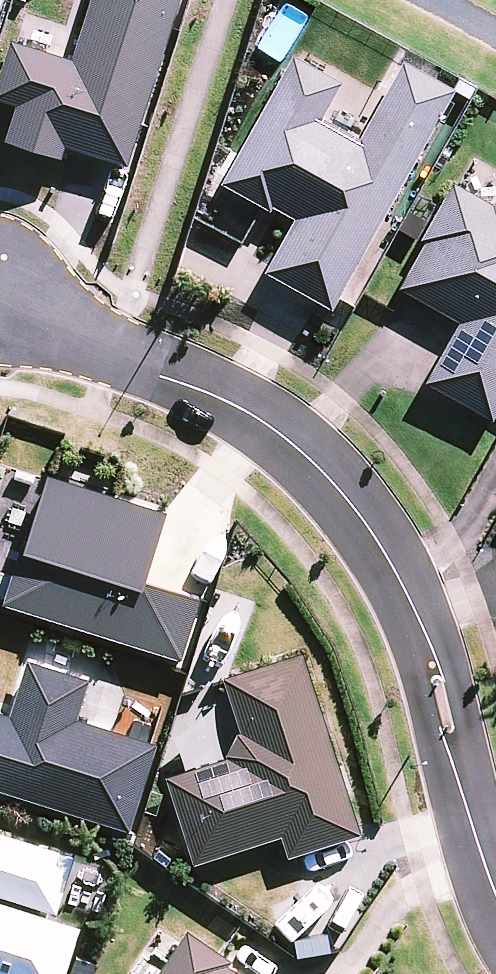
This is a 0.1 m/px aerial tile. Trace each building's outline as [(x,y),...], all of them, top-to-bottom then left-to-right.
[(178,0),(91,0),(72,62),(10,43),(0,74),(0,104),(15,108),(5,142),(61,159),(64,149),(126,167),(178,0)] [(453,86),(403,58),(356,144),(318,124),(343,78),(297,52),(224,184),(294,223),(267,273),(330,308),(453,86)] [(454,185),(400,289),(460,321),(427,385),(492,419),(495,412),(495,192),(493,190),(486,202),(454,185)] [(21,544),(2,604),(178,660),(197,600),(143,583),(166,512),(48,475),(25,546),(21,544)] [(358,833),(299,654),(224,679),(241,730),(226,760),(166,779),(195,864),(281,836),(288,856),(358,833)] [(128,830),(155,745),(75,720),(87,681),(28,662),(11,718),(0,715),(0,790),(128,830)] [(57,915),(75,857),(0,834),(0,897),(57,915)] [(80,928),(0,903),(0,973),(66,973),(80,928)] [(226,966),(230,961),(220,954),(188,932),(158,973),(238,973),(226,966)]
